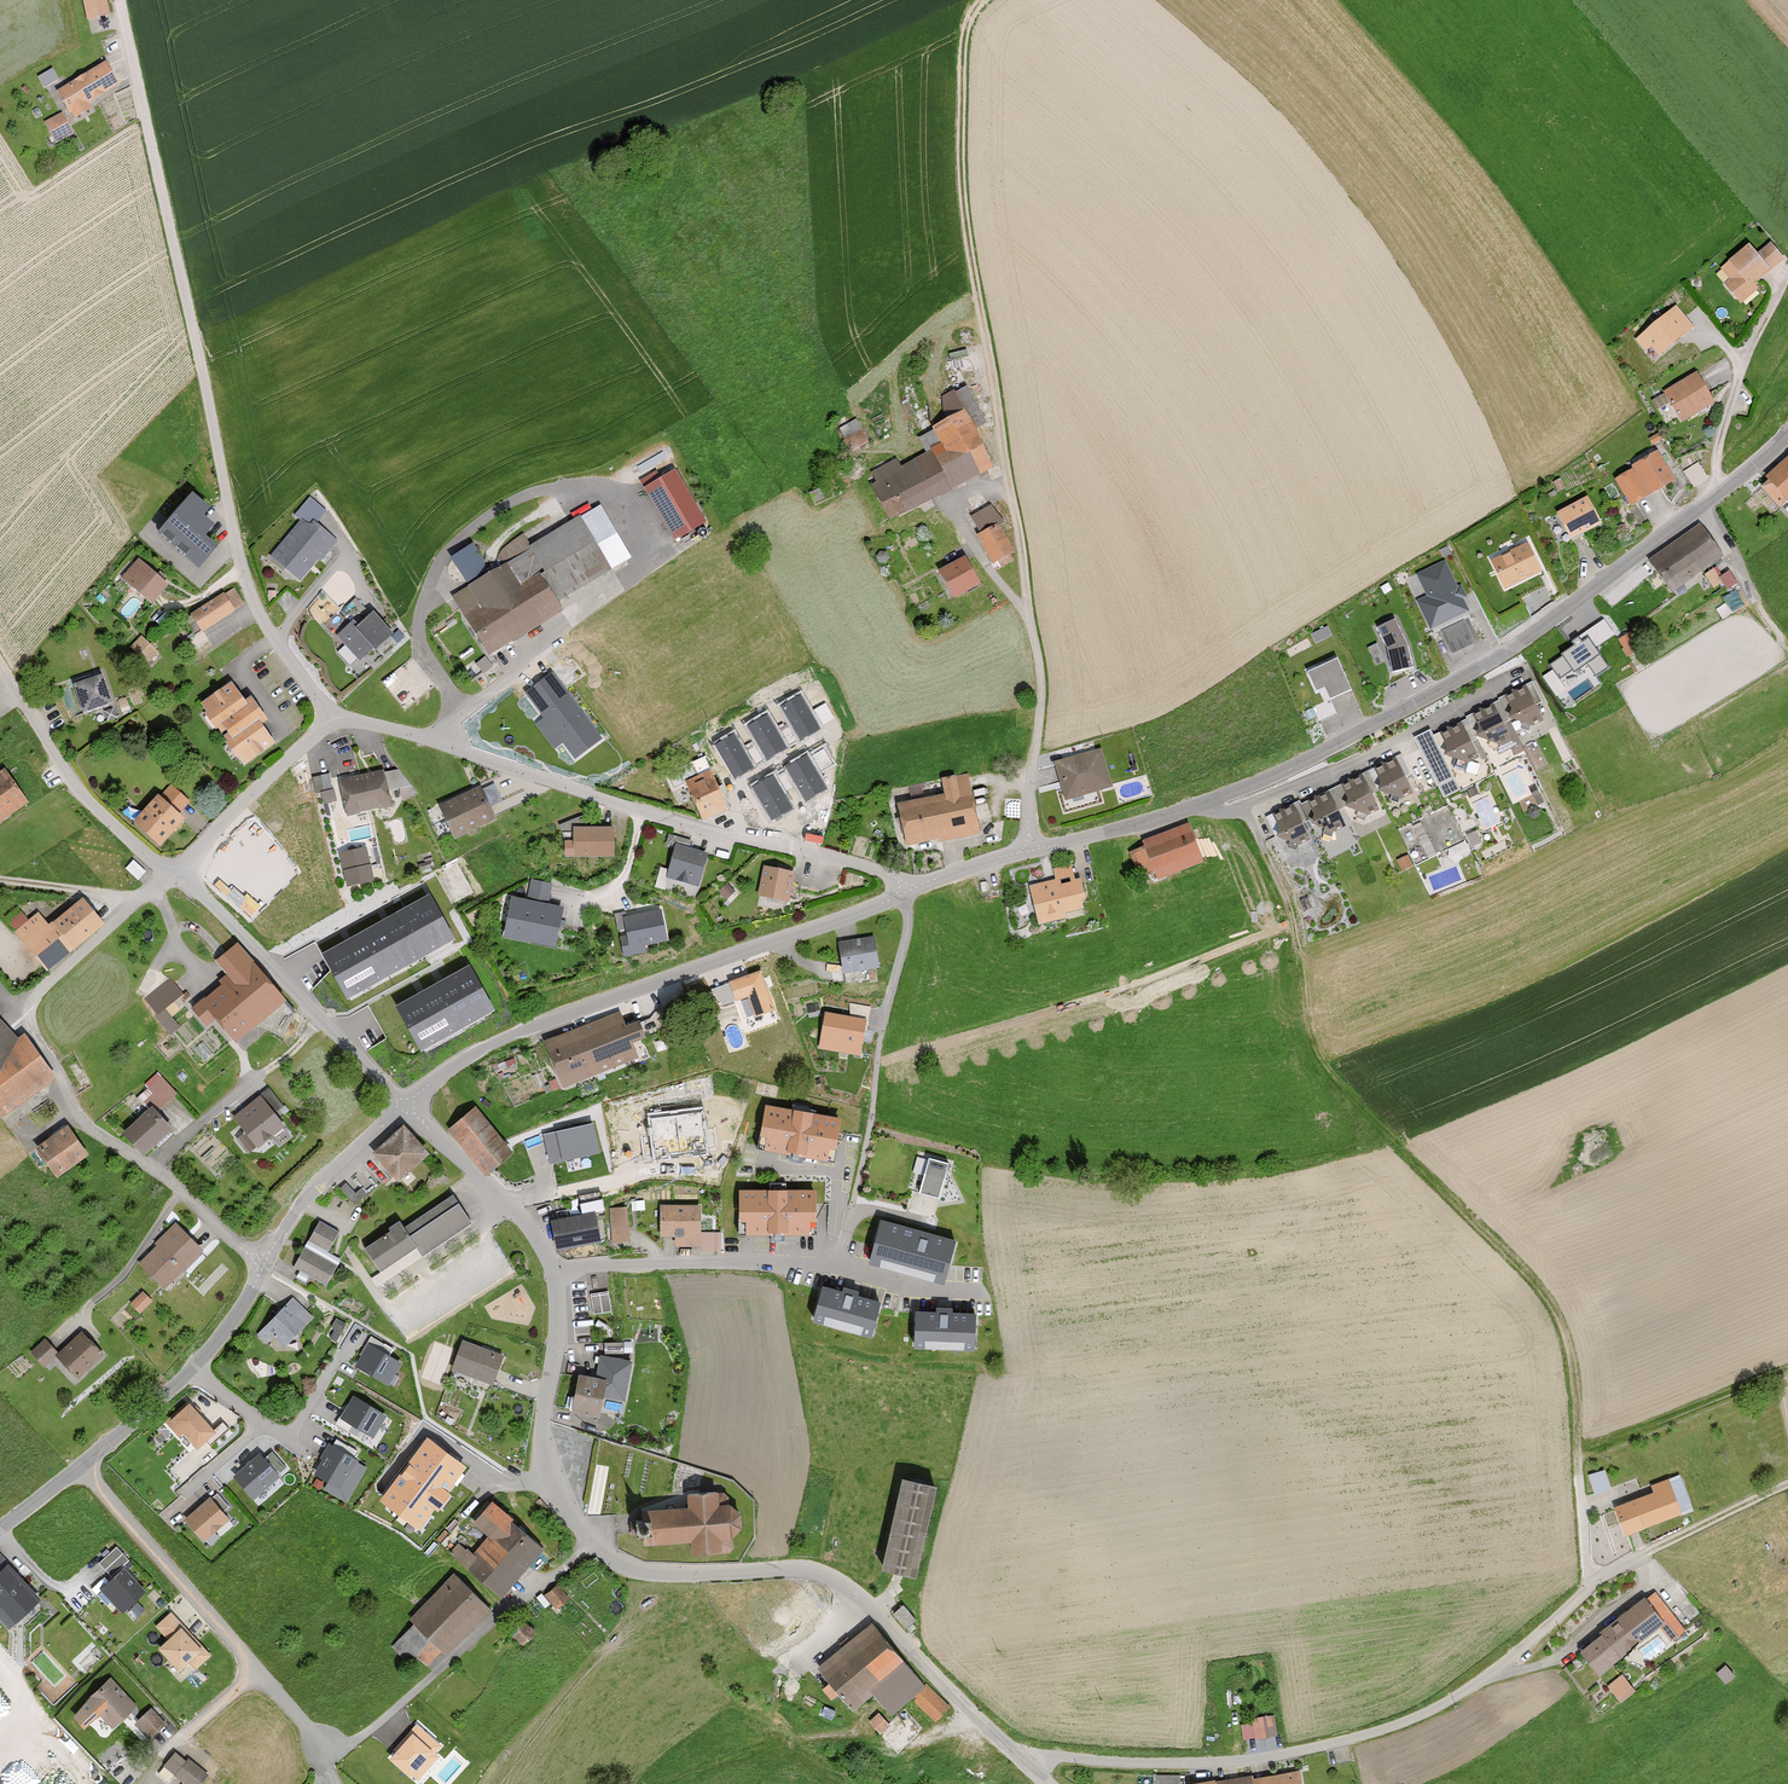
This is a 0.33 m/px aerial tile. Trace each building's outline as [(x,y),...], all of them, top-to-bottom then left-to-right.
[(89,21),(111,16),(107,0),(84,0),(89,21)] [(110,63),(60,92),(77,122),(94,112),(90,105),(123,86),(110,63)] [(53,67),(39,75),(45,84),(59,76),(53,67)] [(61,112),(44,121),(57,145),(74,135),(61,112)] [(1727,280),(1721,285),(1739,308),(1760,291),(1753,282),(1781,260),(1768,243),(1752,255),(1745,246),(1717,267),(1727,280)] [(1674,308),(1636,339),(1654,361),(1692,329),(1674,308)] [(1693,375),(1658,396),(1675,425),(1710,404),(1693,375)] [(946,443),(875,481),(896,520),(1000,464),(971,409),(938,427),(946,443)] [(839,426),(852,449),(870,439),(857,416),(839,426)] [(1652,453),(1626,468),(1643,498),(1669,483),(1652,453)] [(1756,489),(1777,509),(1787,497),(1787,456),(1756,489)] [(644,488),(675,540),(707,521),(675,469),(644,488)] [(295,515),(301,520),(271,558),(302,582),(337,538),(317,523),(327,511),(309,497),(295,515)] [(207,514),(192,500),(159,539),(199,572),(215,553),(202,542),(212,530),(201,521),(207,514)] [(1581,500),(1552,516),(1565,541),(1595,525),(1581,500)] [(1004,524),(994,507),(973,519),(983,537),(980,539),(994,565),(1014,554),(998,527),(1004,524)] [(611,568),(580,518),(453,595),(490,656),(565,611),(558,600),(611,568)] [(1697,526),(1649,558),(1670,590),(1718,558),(1697,526)] [(468,581),(490,568),(474,541),(452,554),(468,581)] [(1540,572),(1527,546),(1492,562),(1505,589),(1540,572)] [(964,562),(941,574),(954,599),(978,587),(964,562)] [(166,588),(138,563),(124,579),(152,604),(166,588)] [(1468,612),(1445,563),(1418,576),(1429,598),(1419,603),(1431,629),(1468,612)] [(1727,586),(1738,581),(1731,568),(1721,573),(1727,586)] [(1709,572),(1700,577),(1708,591),(1717,586),(1709,572)] [(223,598),(193,617),(203,631),(232,612),(223,598)] [(395,634),(369,608),(339,638),(365,664),(395,634)] [(1441,629),(1452,651),(1476,640),(1465,617),(1441,629)] [(1406,648),(1394,624),(1379,631),(1389,651),(1393,673),(1411,670),(1406,648)] [(1313,630),(1315,638),(1332,633),(1329,625),(1313,630)] [(158,653),(141,636),(130,647),(147,664),(158,653)] [(1578,638),(1573,641),(1576,645),(1563,654),(1564,656),(1551,665),(1560,677),(1573,668),(1574,670),(1587,661),(1596,674),(1608,667),(1588,639),(1582,643),(1578,638)] [(1336,663),(1309,676),(1317,693),(1325,689),(1331,702),(1350,694),(1336,663)] [(106,673),(77,682),(87,712),(116,703),(106,673)] [(552,677),(528,696),(546,720),(538,726),(555,749),(563,743),(575,759),(600,740),(552,677)] [(238,680),(205,703),(222,729),(229,724),(235,732),(228,737),(248,767),(282,744),(268,723),(274,719),(257,695),(251,699),(238,680)] [(1520,691),(1499,701),(1513,731),(1534,721),(1520,691)] [(800,692),(778,704),(790,724),(798,738),(799,740),(821,728),(819,725),(811,711),(800,692)] [(822,704),(811,711),(819,725),(831,719),(822,704)] [(1487,709),(1466,719),(1480,749),(1501,739),(1487,709)] [(767,712),(745,724),(756,742),(764,757),(766,760),(788,748),(787,745),(778,731),(767,712)] [(790,724),(778,731),(787,745),(798,738),(790,724)] [(1456,726),(1435,736),(1449,766),(1470,756),(1456,726)] [(735,732),(714,744),(734,780),(756,768),(753,763),(745,748),(735,732)] [(756,742),(745,748),(753,763),(764,757),(756,742)] [(1106,747),(1059,761),(1071,800),(1118,785),(1106,747)] [(821,751),(809,758),(817,772),(829,765),(821,751)] [(806,753),(784,765),(788,770),(795,784),(805,801),(827,789),(817,772),(809,758),(806,753)] [(1389,764),(1368,773),(1382,804),(1403,794),(1389,764)] [(7,766),(0,770),(0,824),(32,801),(7,766)] [(386,769),(341,780),(350,816),(395,805),(386,769)] [(324,801),(337,798),(331,770),(313,773),(317,791),(322,790),(324,801)] [(712,770),(685,781),(702,821),(729,810),(712,770)] [(788,770),(777,776),(785,790),(795,784),(788,770)] [(775,772),(753,784),(773,821),(795,808),(785,790),(777,776),(775,772)] [(950,792),(904,803),(914,847),(987,831),(974,773),(947,779),(950,792)] [(1356,780),(1335,789),(1349,819),(1370,810),(1356,780)] [(190,801),(171,785),(139,822),(165,845),(190,816),(182,810),(190,801)] [(485,786),(444,807),(461,840),(502,820),(485,786)] [(1323,794),(1303,804),(1317,834),(1337,824),(1323,794)] [(1290,808),(1269,817),(1283,847),(1304,838),(1290,808)] [(1150,847),(1130,855),(1140,881),(1161,873),(1164,880),(1210,862),(1195,822),(1148,841),(1150,847)] [(621,825),(578,826),(579,858),(621,857),(621,825)] [(714,854),(678,843),(668,876),(704,887),(714,854)] [(373,883),(366,851),(342,856),(349,888),(373,883)] [(1036,884),(1032,885),(1043,923),(1092,909),(1078,860),(1053,868),(1056,878),(1036,884)] [(800,870),(768,865),(764,895),(795,900),(800,870)] [(549,900),(554,881),(533,876),(528,894),(549,900)] [(728,880),(720,889),(731,899),(739,890),(728,880)] [(430,894),(322,953),(347,999),(456,940),(430,894)] [(19,907),(5,919),(50,973),(110,924),(87,897),(52,925),(41,912),(30,920),(19,907)] [(512,899),(505,938),(556,947),(563,908),(512,899)] [(662,908),(623,917),(627,935),(620,937),(624,957),(646,952),(645,945),(669,940),(662,908)] [(874,937),(838,944),(844,975),(879,968),(874,937)] [(234,977),(206,1001),(242,1043),(291,1002),(241,942),(220,960),(234,977)] [(495,1010),(470,964),(395,1005),(420,1051),(495,1010)] [(761,970),(728,981),(729,983),(734,1001),(749,997),(755,1016),(774,1010),(761,970)] [(177,975),(145,999),(172,1036),(205,1011),(177,975)] [(734,1001),(729,983),(712,989),(717,1007),(734,1001)] [(869,1014),(871,1004),(852,1002),(851,1012),(869,1014)] [(625,1011),(551,1040),(570,1088),(646,1058),(640,1044),(654,1038),(647,1020),(631,1026),(625,1011)] [(865,1024),(827,1017),(821,1050),(859,1057),(865,1024)] [(51,1081),(22,1042),(16,1049),(0,1030),(0,1118),(51,1081)] [(160,1073),(147,1084),(166,1105),(178,1094),(160,1073)] [(266,1093),(237,1116),(262,1149),(292,1126),(266,1093)] [(159,1106),(129,1131),(149,1155),(180,1130),(159,1106)] [(839,1120),(766,1106),(759,1145),(832,1159),(839,1120)] [(480,1107),(454,1130),(494,1176),(521,1154),(480,1107)] [(73,1125),(41,1146),(61,1176),(93,1155),(73,1125)] [(435,1154),(409,1126),(378,1154),(404,1182),(435,1154)] [(599,1156),(593,1129),(557,1138),(564,1164),(599,1156)] [(929,1158),(920,1191),(939,1196),(948,1163),(929,1158)] [(813,1231),(814,1191),(740,1190),(740,1230),(813,1231)] [(470,1228),(453,1200),(403,1233),(399,1228),(391,1234),(393,1237),(366,1254),(381,1276),(417,1252),(422,1260),(470,1228)] [(705,1206),(666,1206),(666,1236),(678,1236),(678,1249),(706,1249),(705,1206)] [(629,1207),(610,1209),(614,1243),(633,1241),(629,1207)] [(594,1220),(553,1227),(558,1254),(599,1246),(594,1220)] [(343,1232),(322,1222),(312,1242),(333,1252),(343,1232)] [(181,1223),(142,1261),(169,1289),(208,1251),(181,1223)] [(955,1243),(880,1223),(869,1261),(944,1281),(955,1243)] [(342,1265),(310,1247),(298,1267),(331,1285),(342,1265)] [(879,1304),(822,1289),(814,1318),(871,1334),(879,1304)] [(156,1301),(145,1291),(133,1303),(143,1314),(156,1301)] [(611,1291),(592,1294),(595,1314),(614,1311),(611,1291)] [(294,1298),(266,1328),(288,1350),(317,1320),(294,1298)] [(976,1316),(916,1314),(915,1345),(975,1347),(976,1316)] [(61,1351),(47,1337),(32,1352),(48,1369),(61,1356),(81,1377),(107,1353),(84,1329),(61,1351)] [(374,1338),(358,1365),(387,1382),(398,1363),(388,1357),(393,1349),(374,1338)] [(509,1354),(466,1339),(455,1369),(498,1384),(509,1354)] [(598,1376),(580,1373),(574,1407),(598,1411),(602,1391),(624,1395),(630,1359),(602,1354),(598,1376)] [(387,1415),(354,1396),(340,1419),(374,1438),(387,1415)] [(172,1418),(196,1445),(204,1438),(211,1445),(229,1429),(222,1421),(212,1430),(188,1404),(172,1418)] [(467,1468),(428,1439),(381,1501),(420,1529),(434,1510),(438,1513),(452,1495),(448,1492),(467,1468)] [(323,1460),(314,1475),(328,1483),(325,1489),(347,1503),(367,1469),(357,1463),(358,1461),(329,1444),(320,1458),(323,1460)] [(259,1455),(235,1477),(252,1497),(286,1467),(272,1452),(263,1460),(259,1455)] [(1595,1492),(1611,1487),(1605,1466),(1589,1471),(1595,1492)] [(949,1486),(911,1477),(889,1569),(927,1578),(949,1486)] [(1662,1487),(1607,1508),(1619,1537),(1673,1517),(1662,1487)] [(699,1507),(652,1509),(654,1545),(701,1542),(702,1555),(736,1553),(742,1547),(742,1540),(753,1529),(752,1514),(741,1503),(733,1503),(733,1492),(698,1494),(699,1507)] [(212,1500),(187,1522),(203,1540),(228,1518),(212,1500)] [(463,1537),(451,1552),(507,1598),(550,1546),(496,1501),(477,1524),(492,1536),(479,1551),(463,1537)] [(129,1561),(117,1548),(99,1563),(110,1577),(129,1561)] [(12,1563),(0,1574),(0,1617),(11,1630),(45,1600),(12,1563)] [(148,1593),(126,1568),(100,1590),(122,1615),(148,1593)] [(494,1608),(459,1573),(413,1620),(449,1654),(494,1608)] [(561,1601),(551,1590),(545,1595),(556,1606),(561,1601)] [(1647,1590),(1573,1651),(1592,1674),(1651,1626),(1664,1642),(1680,1629),(1647,1590)] [(907,1626),(916,1618),(904,1603),(894,1611),(907,1626)] [(210,1654),(171,1612),(157,1625),(169,1638),(160,1646),(180,1667),(188,1659),(196,1667),(210,1654)] [(533,1629),(521,1617),(510,1628),(522,1640),(533,1629)] [(954,1711),(876,1623),(824,1669),(859,1708),(877,1692),(897,1714),(915,1699),(938,1725),(954,1711)] [(807,1679),(793,1667),(784,1678),(798,1690),(807,1679)] [(1629,1690),(1618,1675),(1602,1687),(1614,1702),(1629,1690)] [(112,1679),(88,1700),(113,1729),(137,1708),(112,1679)] [(168,1726),(152,1708),(136,1723),(152,1741),(168,1726)] [(1255,1720),(1241,1721),(1243,1737),(1277,1733),(1274,1712),(1254,1714),(1255,1720)] [(440,1747),(417,1725),(394,1750),(397,1753),(391,1760),(410,1777),(412,1775),(418,1780),(438,1757),(434,1754),(440,1747)] [(177,1749),(162,1767),(183,1783),(204,1783),(211,1775),(177,1749)] [(1182,1783),(1295,1783),(1293,1769),(1182,1783)] [(1157,1783),(1169,1783),(1181,1783),(1181,1771),(1157,1772),(1157,1783)]
